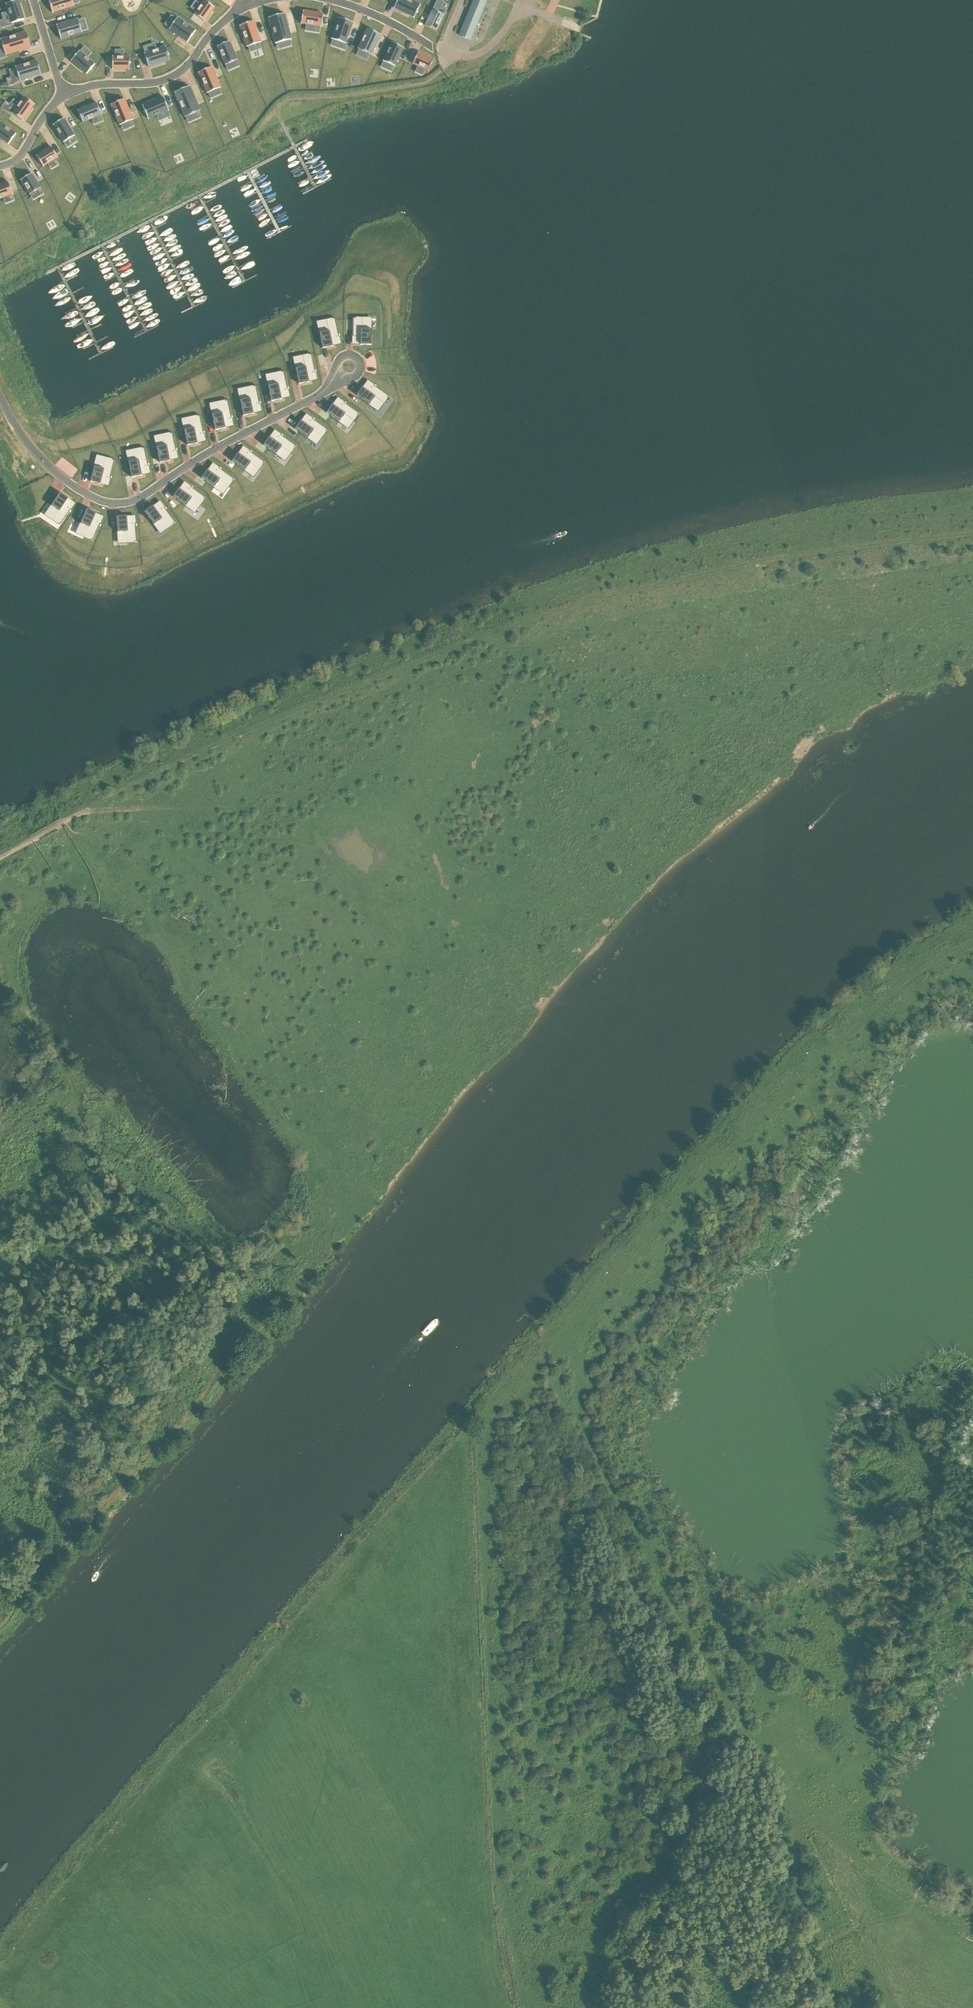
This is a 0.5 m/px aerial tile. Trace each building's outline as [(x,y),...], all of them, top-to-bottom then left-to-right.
[(19,0),(11,0),(5,1),(11,22),(25,19),(19,0)] [(54,11),(74,4),(73,0),(50,0),(54,11)] [(215,6),(207,0),(191,0),(186,6),(203,20),(215,6)] [(414,17),(421,3),(415,0),(398,0),(394,8),(414,17)] [(459,35),(471,40),(487,0),(474,0),(459,35)] [(425,24),(436,29),(444,14),(433,8),(425,24)] [(323,13),(303,10),(301,22),(322,25),(323,13)] [(189,43),(199,32),(176,12),(167,24),(189,43)] [(284,12),(269,17),(277,42),(292,37),(284,12)] [(56,24),(61,38),(83,31),(79,17),(56,24)] [(353,21),(340,17),(333,38),(346,42),(353,21)] [(254,20),(240,25),(247,45),(261,41),(254,20)] [(380,33),(367,28),(359,48),(371,54),(380,33)] [(32,46),(27,30),(0,38),(5,54),(32,46)] [(231,39),(219,43),(226,64),(238,59),(231,39)] [(403,47),(393,42),(384,60),(395,65),(403,47)] [(150,67),(171,60),(166,44),(145,51),(150,67)] [(71,60),(85,73),(95,62),(80,49),(71,60)] [(429,70),(434,58),(419,51),(414,64),(429,70)] [(113,69),(130,69),(130,55),(112,55),(113,69)] [(41,74),(37,60),(16,66),(20,80),(41,74)] [(212,64),(197,71),(207,93),(222,86),(212,64)] [(189,85),(174,91),(185,116),(200,109),(189,85)] [(24,120),(35,103),(24,95),(13,112),(24,120)] [(164,96),(143,104),(149,117),(169,108),(164,96)] [(125,97),(112,102),(120,122),(133,117),(125,97)] [(97,100),(79,108),(85,122),(103,114),(97,100)] [(63,114),(52,121),(63,140),(74,133),(63,114)] [(16,132),(0,121),(0,137),(9,143),(16,132)] [(50,146),(36,155),(43,165),(57,156),(50,146)] [(30,170),(20,177),(31,195),(41,188),(30,170)] [(0,185),(0,198),(13,194),(9,183),(0,185)] [(332,340),(341,339),(338,323),(337,317),(327,319),(329,328),(322,329),(325,344),(333,343),(332,340)] [(355,319),(355,341),(363,341),(363,343),(370,343),(370,327),(363,327),(363,319),(355,319)] [(316,376),(311,349),(302,350),(305,366),(297,367),(300,382),(310,381),(309,377),(316,376)] [(286,365),(276,367),(279,383),(269,385),(272,402),(284,400),(283,394),(291,393),(286,365)] [(368,379),(358,394),(370,403),(375,397),(382,402),(388,394),(368,379)] [(256,385),(247,387),(249,398),(239,400),(243,418),(254,416),(253,412),(262,410),(256,385)] [(339,397),(333,406),(331,404),(327,411),(340,421),(345,413),(355,420),(361,412),(339,397)] [(228,399),(218,402),(221,413),(212,416),(216,434),(228,431),(227,427),(234,426),(228,399)] [(308,414),(303,422),(299,419),(293,427),(308,438),(314,430),(324,438),(330,429),(308,414)] [(183,430),(186,447),(198,444),(197,442),(208,440),(203,415),(192,417),(194,427),(183,430)] [(268,436),(261,447),(278,459),(284,450),(294,458),(301,448),(276,430),(271,438),(268,436)] [(157,448),(160,462),(170,460),(169,458),(179,457),(174,432),(164,434),(166,446),(157,448)] [(128,461),(131,476),(140,474),(140,472),(149,471),(145,447),(136,448),(138,459),(128,461)] [(238,453),(231,463),(245,473),(250,466),(252,468),(262,475),(269,465),(247,449),(243,456),(238,453)] [(93,465),(89,481),(99,483),(99,480),(110,483),(116,460),(104,457),(102,467),(93,465)] [(203,467),(195,477),(213,491),(219,483),(228,490),(236,479),(216,465),(211,472),(203,467)] [(177,490),(172,497),(185,506),(190,499),(199,505),(205,496),(186,482),(179,492),(177,490)] [(69,497),(62,493),(53,505),(60,509),(53,519),(60,524),(74,504),(67,500),(69,497)] [(152,508),(146,513),(153,523),(160,518),(166,526),(174,520),(161,503),(153,509),(152,508)] [(95,512),(87,509),(81,522),(90,525),(85,537),(94,541),(104,518),(95,515),(95,512)] [(127,515),(118,516),(119,531),(129,530),(130,542),(138,541),(135,517),(127,518),(127,515)]
